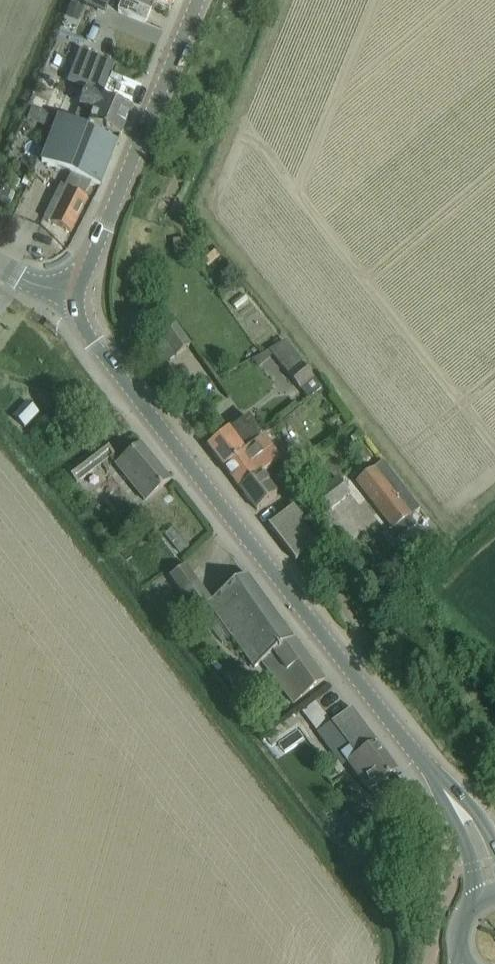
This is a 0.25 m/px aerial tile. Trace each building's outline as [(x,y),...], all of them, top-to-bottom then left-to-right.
[(110,0),(75,0),(105,12),(110,0)] [(173,0),(140,0),(138,4),(126,0),(122,0),(118,12),(145,22),(153,2),(169,9),(173,0)] [(78,22),(84,7),(72,2),(66,17),(78,22)] [(90,79),(86,88),(101,94),(103,87),(124,95),(130,81),(109,73),(110,71),(96,65),(90,79)] [(120,135),(131,106),(101,94),(86,88),(79,106),(95,113),(91,123),(120,135)] [(100,184),(117,140),(99,132),(59,116),(40,162),(71,174),(64,187),(60,185),(52,200),(43,218),(70,231),(86,198),(83,196),(91,181),(100,184)] [(175,355),(190,344),(175,324),(160,334),(175,355)] [(301,389),(303,388),(304,387),(303,386),(313,378),(301,363),(288,373),(301,389)] [(24,427),(38,411),(27,401),(13,417),(24,427)] [(264,437),(252,421),(232,436),(228,430),(207,446),(223,468),(264,437)] [(255,510),(271,497),(275,494),(259,473),(280,458),(264,437),(223,468),(255,510)] [(76,483),(113,454),(104,441),(66,471),(76,483)] [(144,499),(169,478),(141,445),(116,465),(144,499)] [(393,542),(409,530),(416,525),(409,517),(419,509),(382,462),(356,482),(392,528),(386,533),(393,542)] [(327,510),(349,492),(337,477),(315,495),(327,510)] [(287,508),(315,540),(334,523),(306,491),(287,508)] [(294,561),(315,545),(288,509),(267,525),(294,561)] [(174,536),(194,552),(203,541),(184,525),(174,536)] [(112,546),(120,539),(114,531),(106,537),(112,546)] [(209,545),(198,555),(208,566),(219,556),(209,545)] [(211,600),(186,564),(169,576),(195,612),(208,602),(254,666),(261,660),(292,702),(324,679),(293,637),(247,574),(211,600)] [(333,712),(348,702),(332,682),(318,692),(333,712)] [(332,722),(316,700),(302,711),(336,757),(340,753),(368,791),(397,769),(351,707),(332,722)]
